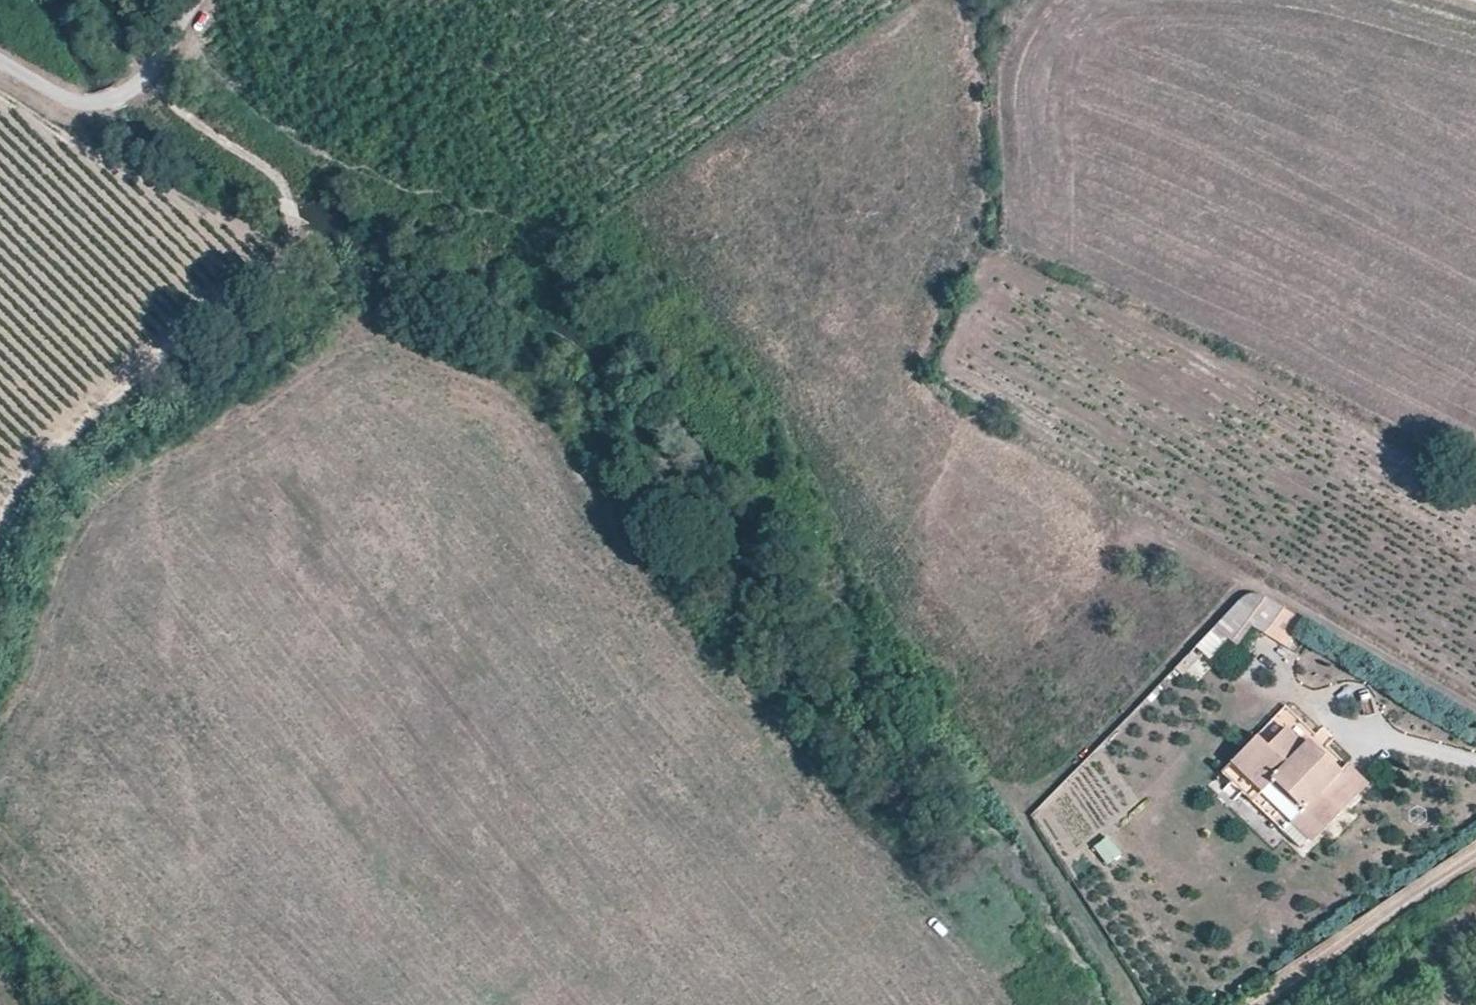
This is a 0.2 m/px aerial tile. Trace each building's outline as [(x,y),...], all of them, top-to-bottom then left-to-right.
[(1251,589),(1172,672),(1202,701),(1251,650),(1282,607),(1251,589)] [(1309,844),(1368,783),(1349,766),(1341,772),(1311,743),(1305,748),(1287,732),(1268,749),(1257,738),(1221,775),(1251,803),(1271,783),(1302,813),(1289,826),(1309,844)]
